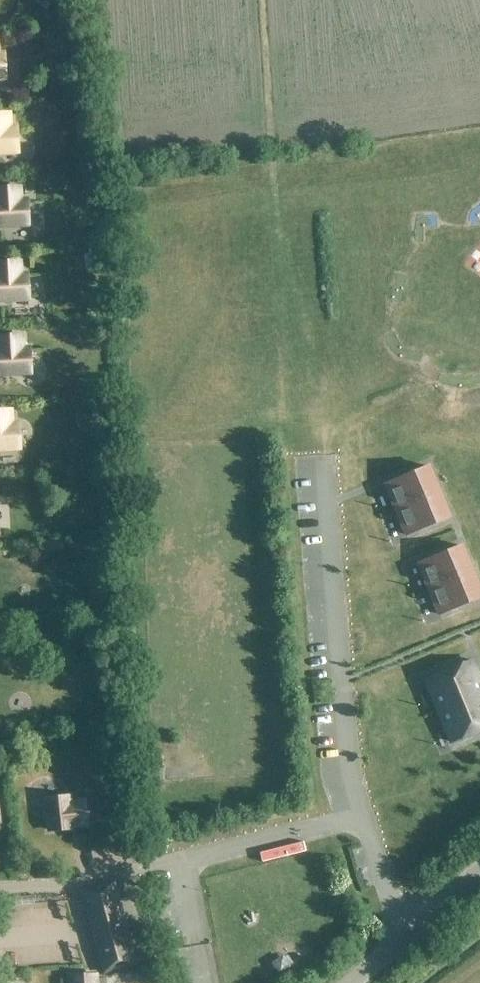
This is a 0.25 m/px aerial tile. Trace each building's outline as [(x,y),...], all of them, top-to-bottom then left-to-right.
[(16,128),(8,129),(7,114),(0,115),(0,151),(17,150),(16,128)] [(28,224),(26,202),(18,202),(18,188),(0,189),(0,225),(28,224)] [(18,262),(0,263),(0,300),(28,298),(26,276),(18,277),(18,262)] [(30,372),(29,350),(21,351),(20,336),(0,337),(0,374),(30,372)] [(19,447),(17,425),(9,426),(8,411),(0,411),(0,448),(19,447)] [(427,466),(413,472),(414,473),(400,479),(399,478),(385,484),(406,535),(420,529),(420,528),(434,522),(434,524),(448,518),(427,466)] [(417,563),(439,615),(453,609),(453,607),(467,602),(467,603),(479,598),(479,594),(460,546),(446,552),(447,553),(433,559),(432,557),(417,563)] [(425,679),(451,742),(479,730),(479,682),(471,660),(425,679)] [(68,796),(47,799),(50,831),(72,828),(72,826),(86,824),(84,803),(69,804),(68,796)] [(111,885),(84,893),(105,970),(132,962),(132,961),(148,957),(138,922),(123,926),(111,885)] [(94,975),(72,976),(73,982),(94,982),(94,975)]
